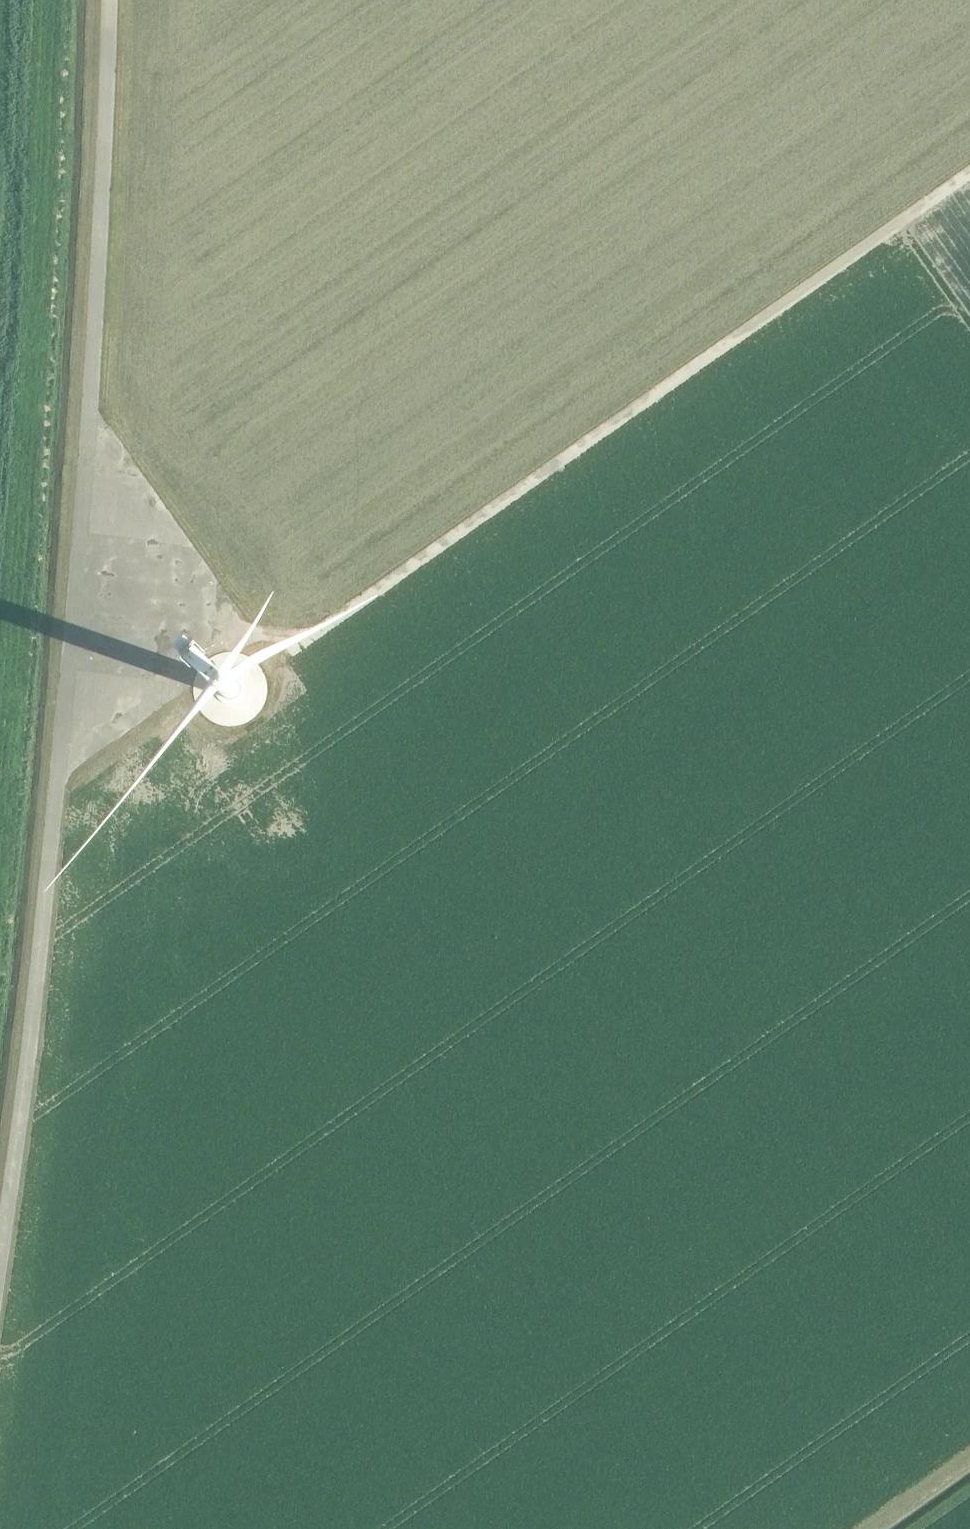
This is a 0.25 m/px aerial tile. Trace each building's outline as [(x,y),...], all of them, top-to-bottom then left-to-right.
[(215,685),(214,691),(215,698),(219,702),(224,706),(230,707),(236,706),(241,703),(245,697),(246,691),(245,685),(241,679),(235,676),(229,675),(224,676),(218,680),(215,685)]
